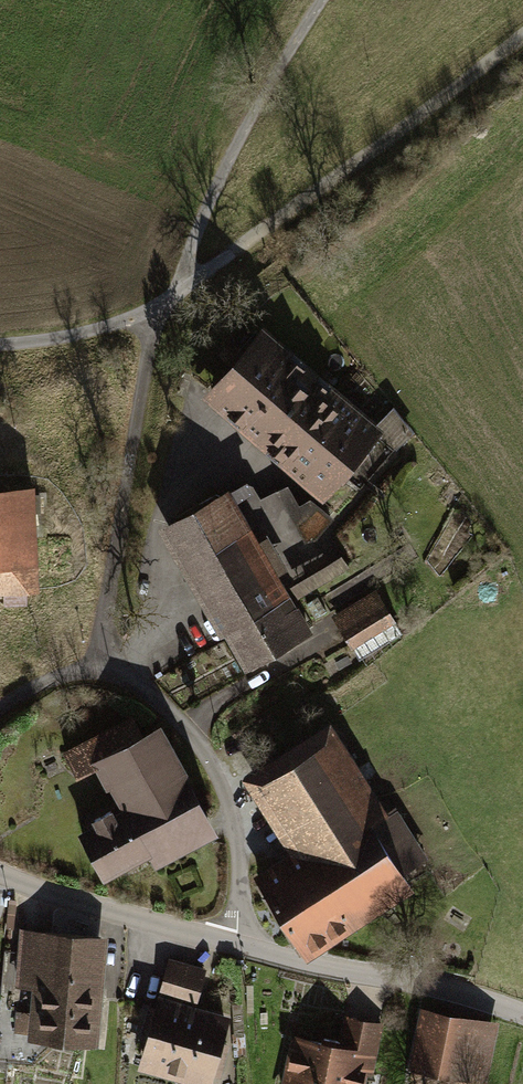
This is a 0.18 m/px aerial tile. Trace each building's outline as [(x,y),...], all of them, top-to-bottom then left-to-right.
[(218,399),(271,446),(321,387),(268,341),(218,399)] [(321,387),(271,446),(322,490),(335,475),(343,481),(347,477),(360,488),(394,449),(373,431),(321,387)] [(391,410),(373,431),(394,449),(409,432),(391,410)] [(0,494),(0,589),(26,588),(26,566),(36,566),(33,492),(0,494)] [(172,528),(194,567),(242,539),(285,615),(296,610),(230,494),(172,528)] [(242,539),(194,567),(249,663),(307,630),(296,610),(285,615),(242,539)] [(293,586),(299,597),(349,567),(343,556),(293,586)] [(374,594),(337,617),(353,644),(390,621),(374,594)] [(133,719),(67,755),(77,774),(101,762),(144,739),(133,719)] [(98,827),(83,836),(103,874),(207,818),(160,730),(144,739),(101,762),(128,811),(114,819),(110,811),(94,820),(98,827)] [(311,849),(260,882),(303,949),(407,883),(399,870),(420,857),(391,811),(370,824),(323,750),(270,784),(311,849)] [(98,938),(24,932),(19,984),(42,987),(38,1034),(89,1039),(98,938)] [(418,954),(432,955),(434,937),(420,936),(418,954)] [(202,972),(170,963),(161,994),(193,1003),(202,972)] [(225,1021),(159,1003),(144,1057),(210,1075),(225,1021)] [(33,1013),(17,1012),(16,1031),(32,1032),(33,1013)] [(427,1013),(415,1074),(437,1078),(436,1083),(480,1083),(490,1031),(469,1026),(470,1021),(427,1013)] [(344,1017),(340,1041),(339,1046),(354,1049),(351,1065),(362,1067),(361,1071),(369,1072),(379,1024),(344,1017)] [(296,1038),(287,1083),(358,1083),(361,1071),(362,1067),(351,1065),(354,1049),(339,1046),(340,1041),(324,1037),(323,1043),(296,1038)]
